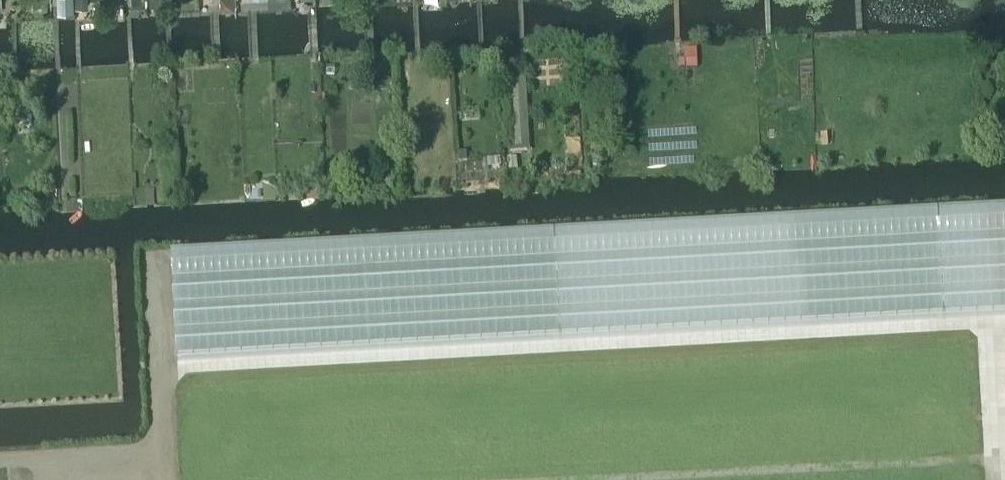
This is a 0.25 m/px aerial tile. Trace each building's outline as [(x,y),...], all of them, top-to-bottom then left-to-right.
[(58,14),(74,13),(74,0),(58,0),(58,14)] [(221,10),(235,10),(234,0),(221,0),(221,10)] [(526,67),(505,68),(509,152),(530,151),(526,67)] [(466,154),(457,154),(458,164),(467,163),(466,154)] [(172,255),(172,261),(176,311),(179,360),(944,318),(1004,315),(1004,210),(939,214),(939,213),(172,255)]
